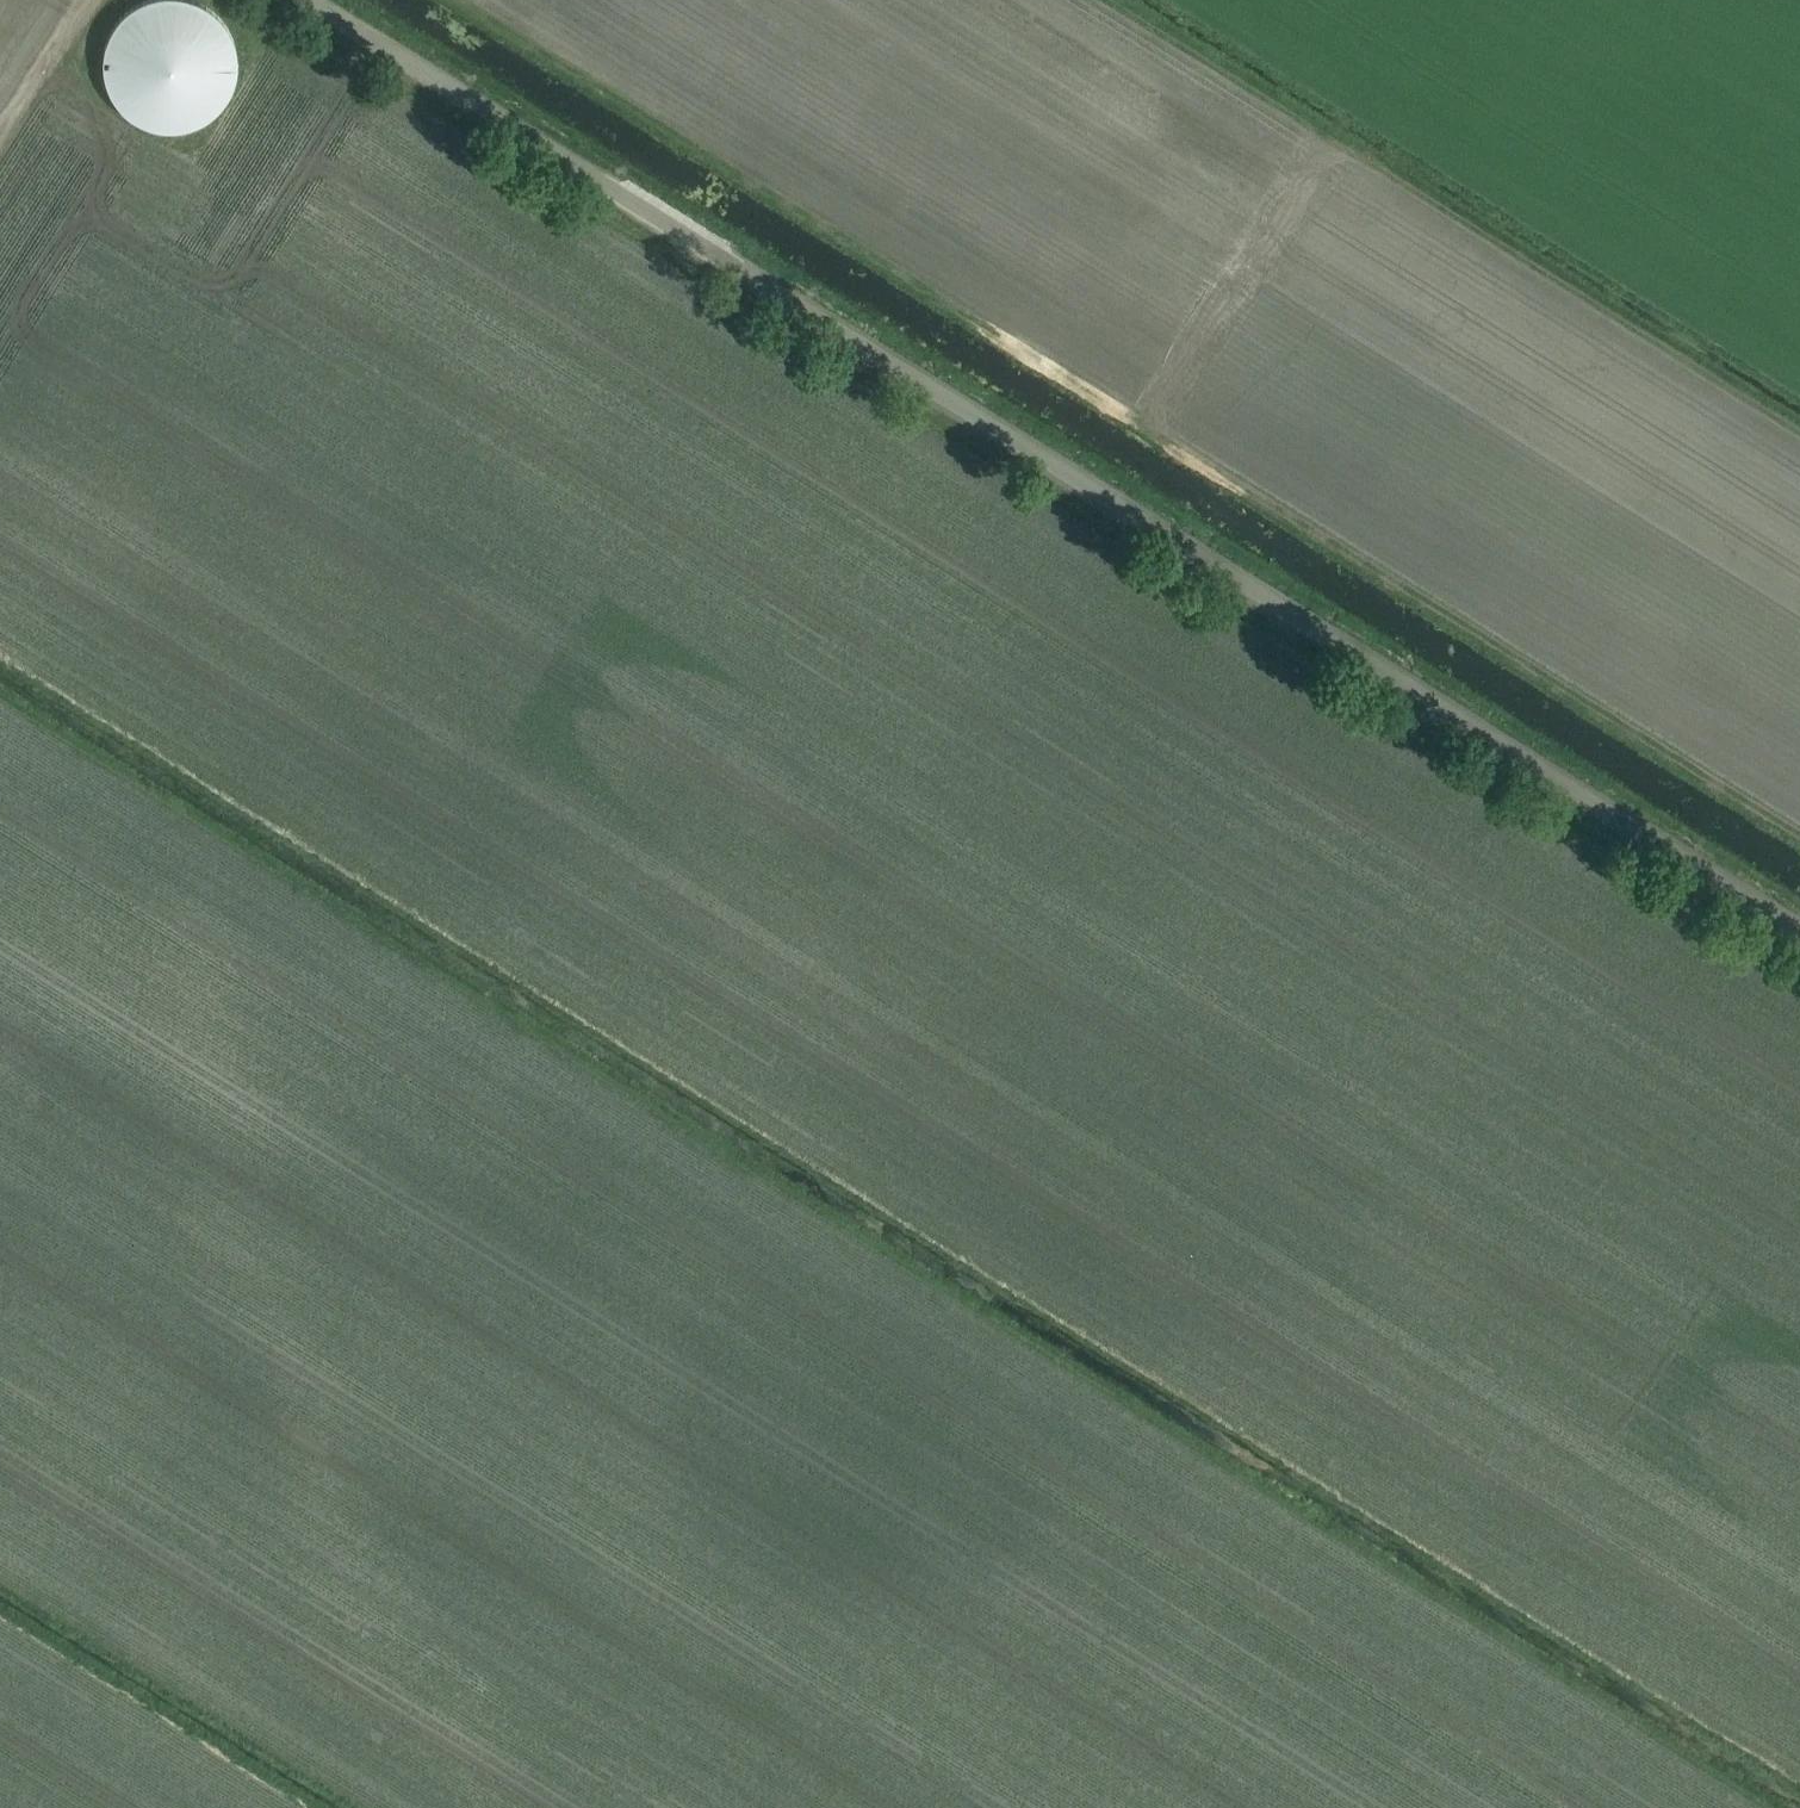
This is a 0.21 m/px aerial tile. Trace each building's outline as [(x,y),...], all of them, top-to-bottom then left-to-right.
[(182,130),(189,129),(195,127),(202,124),(208,120),(214,116),(219,112),(224,106),(228,101),(231,94),(234,88),(237,81),(238,74),(239,67),(239,60),(238,53),(237,46),(234,39),(231,33),(228,27),(224,21),(219,16),(214,11),(208,7),(202,4),(195,1),(193,0),(150,0),(147,1),(141,4),(135,7),(129,11),(124,16),(119,21),(115,27),(112,33),(109,39),(107,46),(105,52),(104,59),(104,66),(105,73),(106,80),(108,87),(111,94),(114,100),(119,106),(123,111),(128,116),(134,120),(140,124),(147,127),(153,129),(160,130),(167,131),(175,131),(182,130)]
